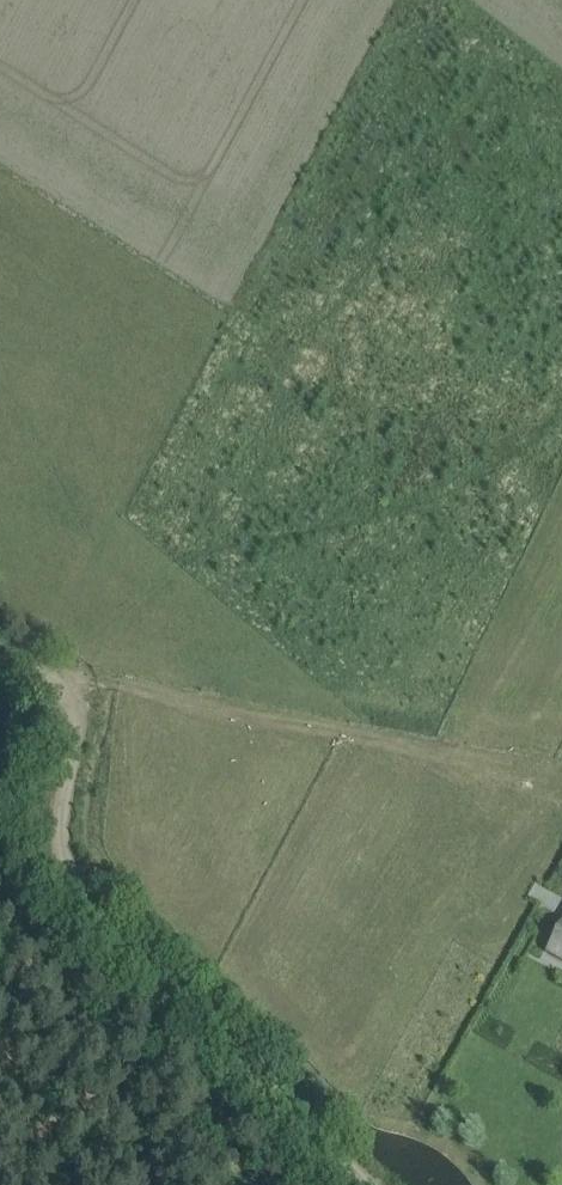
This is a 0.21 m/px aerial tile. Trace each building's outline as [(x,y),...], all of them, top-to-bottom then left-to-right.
[(550,949),(561,956),(561,928),(550,949)]
